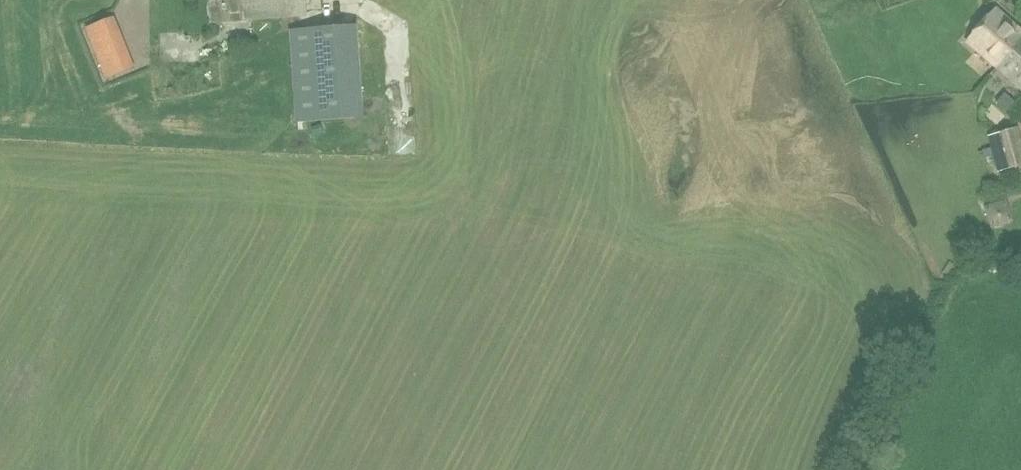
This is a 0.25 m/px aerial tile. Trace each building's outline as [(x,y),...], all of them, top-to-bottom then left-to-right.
[(306,12),(305,0),(209,0),(211,19),(306,12)] [(1020,36),(1020,30),(994,6),(966,38),(996,64),(1020,36)] [(90,27),(103,60),(125,51),(112,18),(90,27)] [(365,121),(360,21),(300,24),(306,125),(365,121)] [(996,64),(1020,86),(1020,36),(996,64)] [(1020,162),(1020,161),(1011,127),(988,134),(998,168),(1020,162)] [(996,226),(1018,219),(1011,199),(989,206),(996,226)]
